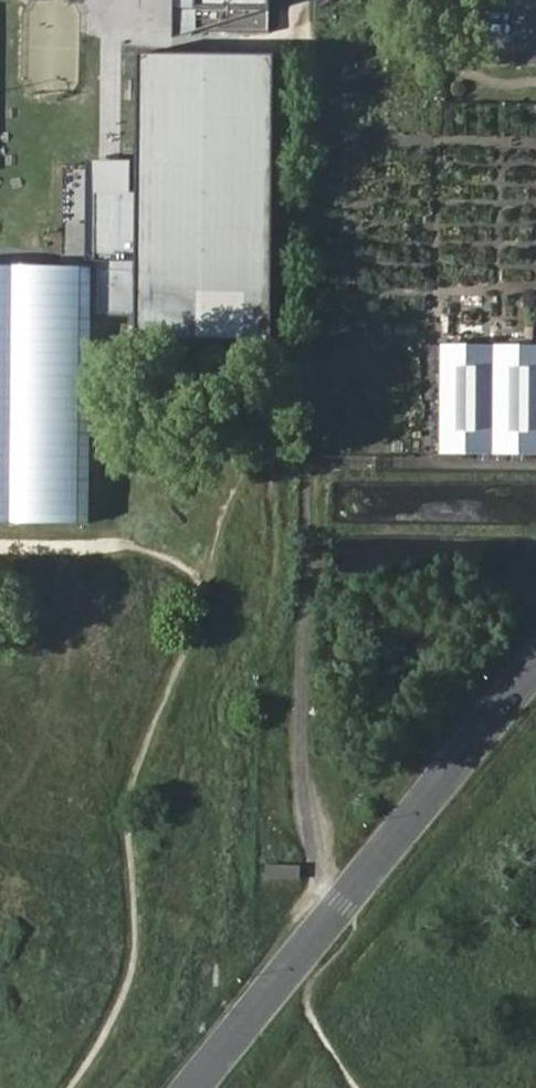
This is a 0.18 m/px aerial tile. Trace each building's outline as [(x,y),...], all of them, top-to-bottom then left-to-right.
[(174,37),(271,8),(195,7),(195,0),(174,0),(174,37)] [(274,53),(139,50),(136,159),(90,158),(87,330),(268,334),(274,53)] [(442,450),(535,451),(535,346),(444,347),(442,450)]
